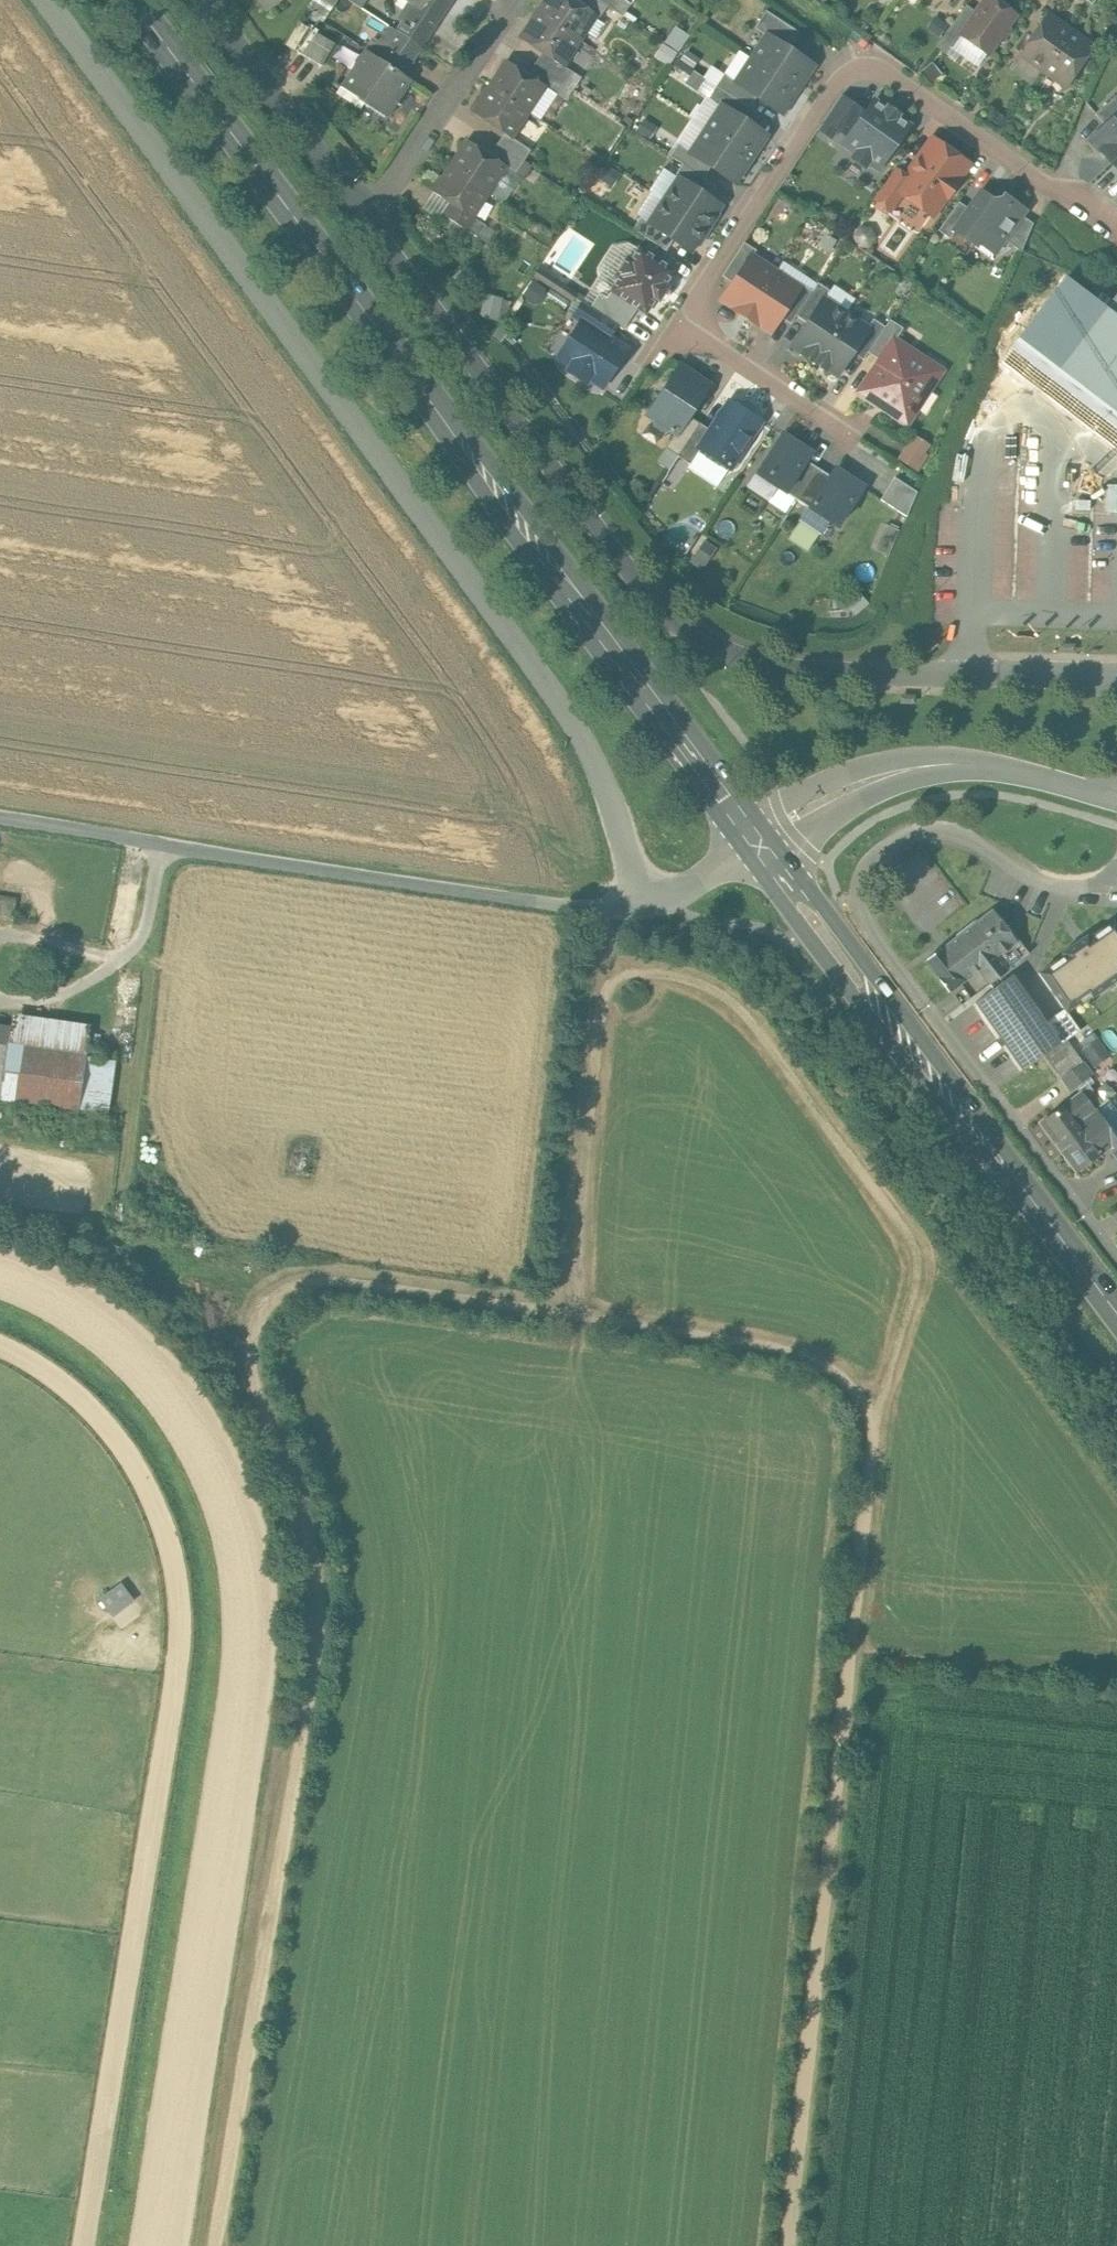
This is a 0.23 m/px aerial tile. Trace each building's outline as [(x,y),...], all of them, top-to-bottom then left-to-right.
[(263,12),(280,0),(254,0),(263,12)] [(439,20),(452,0),(407,0),(409,1),(439,20)] [(576,0),(547,0),(539,13),(578,39),(595,14),(595,13),(578,1),(576,0)] [(599,0),(579,0),(578,1),(595,13),(595,14),(600,17),(608,5),(599,0)] [(626,0),(599,0),(608,5),(623,15),(631,3),(626,0)] [(961,35),(962,35),(987,53),(999,37),(1004,36),(1008,29),(1008,25),(1015,14),(996,0),(986,0),(977,12),(961,35)] [(439,20),(409,1),(397,19),(402,22),(396,31),(421,47),(439,20)] [(966,4),(946,33),(957,41),(962,35),(961,35),(977,12),(966,4)] [(799,32),(766,10),(755,28),(767,35),(788,48),(799,32)] [(578,39),(539,13),(522,39),(542,52),(561,65),(562,64),(578,39)] [(1047,15),(1020,53),(1043,69),(1070,32),(1047,15)] [(324,65),(338,42),(302,21),(289,44),(324,65)] [(421,47),(396,31),(390,40),(385,37),(373,55),(373,56),(402,75),(403,75),(421,47)] [(1070,32),(1043,69),(1067,86),(1093,48),(1070,32)] [(946,33),(936,47),(948,55),(957,41),(946,33)] [(788,48),(767,35),(751,59),(797,89),(813,65),(788,48)] [(402,75),(373,56),(373,55),(364,49),(340,86),(357,98),(360,94),(388,112),(385,116),(387,117),(411,80),(403,75),(402,75)] [(561,65),(542,52),(535,63),(565,83),(572,71),(562,64),(561,65)] [(797,89),(751,59),(736,82),(736,83),(757,96),(782,113),(797,89)] [(528,74),(508,61),(491,87),(527,111),(544,86),(544,85),(528,74)] [(565,83),(535,63),(528,74),(544,85),(544,86),(557,94),(565,83)] [(757,96),(736,83),(736,82),(724,74),(716,86),(749,107),(757,96)] [(749,107),(716,86),(708,97),(720,106),(721,105),(742,118),(749,107)] [(527,111),(491,87),(474,112),(504,133),(510,137),(511,136),(512,134),(516,133),(526,117),(526,113),(527,111)] [(1105,125),(1116,115),(1116,94),(1095,114),(1105,125)] [(864,113),(841,96),(819,129),(830,137),(836,128),(848,136),(864,113)] [(886,109),(873,100),(864,113),(848,136),(842,144),(855,153),(852,157),(865,167),(869,163),(878,169),(909,125),(897,116),(898,114),(888,107),(886,109)] [(742,118),(721,105),(720,106),(705,129),(751,159),(767,135),(742,118)] [(1116,156),(1116,115),(1105,125),(1092,137),(1102,148),(1100,149),(1111,162),(1116,156)] [(751,159),(705,129),(690,152),(689,153),(710,166),(735,183),(751,159)] [(531,149),(511,136),(510,137),(504,133),(497,144),(523,161),(531,149)] [(968,164),(932,139),(905,177),(897,189),(902,193),(932,214),(945,196),(945,197),(955,183),(955,182),(968,164)] [(490,154),(468,141),(451,166),(488,191),(505,165),(490,154)] [(523,161),(497,144),(490,154),(505,165),(516,173),(523,161)] [(710,166),(689,153),(690,152),(678,144),(670,156),(682,164),(703,177),(710,166)] [(703,177),(682,164),(674,176),(678,178),(679,177),(708,196),(716,185),(703,177)] [(488,191),(451,166),(444,178),(439,175),(432,185),(433,191),(452,204),(471,216),(472,215),(488,191)] [(895,169),(873,200),(889,211),(902,193),(897,189),(905,177),(895,169)] [(708,196),(679,177),(678,178),(664,200),(706,228),(721,205),(708,196)] [(987,196),(982,192),(969,209),(955,230),(955,231),(974,244),(977,240),(993,252),(1003,238),(1020,214),(1023,210),(1014,202),(1004,196),(1001,199),(993,200),(987,196)] [(706,228),(664,200),(649,222),(648,223),(673,240),(691,251),(706,228)] [(959,201),(938,230),(950,238),(955,231),(955,230),(969,209),(959,201)] [(471,216),(452,204),(445,215),(466,229),(474,217),(472,215),(471,216)] [(1033,223),(1020,214),(1003,238),(1021,251),(1033,223)] [(673,240),(648,223),(649,222),(641,217),(633,229),(666,251),(673,240)] [(744,242),(722,275),(733,283),(751,256),(752,256),(756,250),(744,242)] [(639,249),(631,261),(628,258),(616,276),(620,278),(612,290),(638,307),(646,312),(655,298),(659,300),(667,288),(663,285),(673,271),(639,249)] [(733,283),(723,299),(734,307),(733,307),(746,316),(775,272),(752,256),(751,256),(733,283)] [(775,272),(746,316),(758,324),(759,323),(770,330),(780,316),(799,287),(798,287),(775,272)] [(1014,343),(1116,421),(1116,296),(1107,309),(1065,277),(1014,343)] [(534,280),(524,293),(538,303),(548,290),(534,280)] [(812,291),(796,316),(807,323),(823,299),(824,299),(830,290),(818,282),(812,291)] [(799,287),(780,316),(791,324),(796,316),(812,291),(801,283),(798,287),(799,287)] [(607,298),(599,294),(591,307),(617,324),(616,325),(623,329),(638,307),(612,290),(607,298)] [(807,323),(792,345),(803,352),(802,354),(803,355),(804,355),(813,361),(813,362),(814,362),(845,314),(824,299),(823,299),(807,323)] [(591,307),(583,302),(574,316),(581,321),(582,320),(608,337),(616,325),(617,324),(591,307)] [(867,328),(845,314),(814,362),(814,363),(815,362),(824,368),(824,369),(825,370),(827,368),(838,375),(852,352),(868,329),(867,328)] [(873,319),(867,328),(868,329),(852,352),(863,360),(868,352),(885,326),(873,319)] [(885,326),(868,352),(880,360),(893,340),(895,341),(903,328),(890,319),(885,326)] [(608,337),(582,320),(581,321),(563,349),(565,361),(571,365),(568,370),(586,382),(589,377),(602,385),(620,359),(617,343),(608,337)] [(880,360),(860,392),(906,422),(937,376),(919,364),(922,359),(895,341),(893,340),(880,360)] [(709,385),(680,366),(648,414),(654,418),(656,424),(665,430),(670,429),(670,430),(672,431),(673,430),(676,432),(677,433),(689,416),(709,385)] [(737,407),(730,402),(711,431),(699,448),(700,449),(705,452),(705,457),(719,466),(723,464),(729,467),(759,421),(752,416),(753,414),(739,405),(737,407)] [(689,416),(677,433),(676,432),(665,448),(678,456),(700,423),(689,416)] [(700,423),(678,456),(690,464),(700,449),(699,448),(711,431),(700,423)] [(898,457),(916,469),(932,444),(914,432),(898,457)] [(799,445),(783,434),(749,485),(768,498),(776,486),(785,492),(807,460),(808,459),(795,451),(799,445)] [(807,460),(785,492),(797,500),(818,468),(807,460)] [(818,468),(797,500),(808,508),(830,475),(818,468)] [(1077,490),(1085,490),(1092,484),(1092,474),(1087,468),(1077,468),(1071,474),(1070,483),(1077,490)] [(843,482),(831,474),(830,475),(808,508),(801,519),(820,532),(828,520),(837,527),(864,487),(847,476),(843,482)] [(881,502),(908,513),(919,487),(892,476),(881,502)] [(12,922),(15,898),(0,896),(0,920),(12,922)] [(989,983),(1028,953),(1006,925),(1004,926),(992,910),(977,921),(976,919),(956,934),(957,936),(926,960),(938,976),(949,991),(978,969),(989,983)] [(1039,973),(1066,1011),(1077,1003),(1075,1000),(1088,991),(1092,997),(1108,986),(1105,982),(1113,977),(1115,980),(1115,981),(1116,980),(1116,925),(1114,920),(1089,938),(1087,935),(1061,953),(1063,956),(1039,973)] [(1052,1050),(1003,981),(975,1002),(1023,1070),(1052,1050)] [(7,1045),(86,1058),(92,1025),(12,1012),(11,1024),(7,1045)] [(7,1045),(11,1024),(0,1023),(0,1044),(7,1045)] [(1096,1065),(1111,1053),(1093,1031),(1078,1043),(1096,1065)] [(0,1091),(0,1100),(78,1112),(86,1058),(7,1045),(0,1091)] [(1075,1050),(1060,1061),(1052,1067),(1061,1079),(1083,1062),(1075,1050)] [(112,1062),(86,1058),(78,1112),(104,1116),(112,1062)] [(1070,1091),(1085,1079),(1092,1074),(1083,1063),(1061,1079),(1070,1091)] [(1089,1085),(1054,1111),(1053,1112),(1040,1122),(1062,1152),(1075,1143),(1066,1131),(1101,1103),(1089,1085)] [(1108,1098),(1101,1103),(1066,1131),(1075,1143),(1062,1152),(1076,1170),(1077,1170),(1108,1147),(1114,1154),(1116,1152),(1116,1111),(1108,1098)] [(123,1579),(99,1596),(112,1615),(136,1598),(123,1579)]
